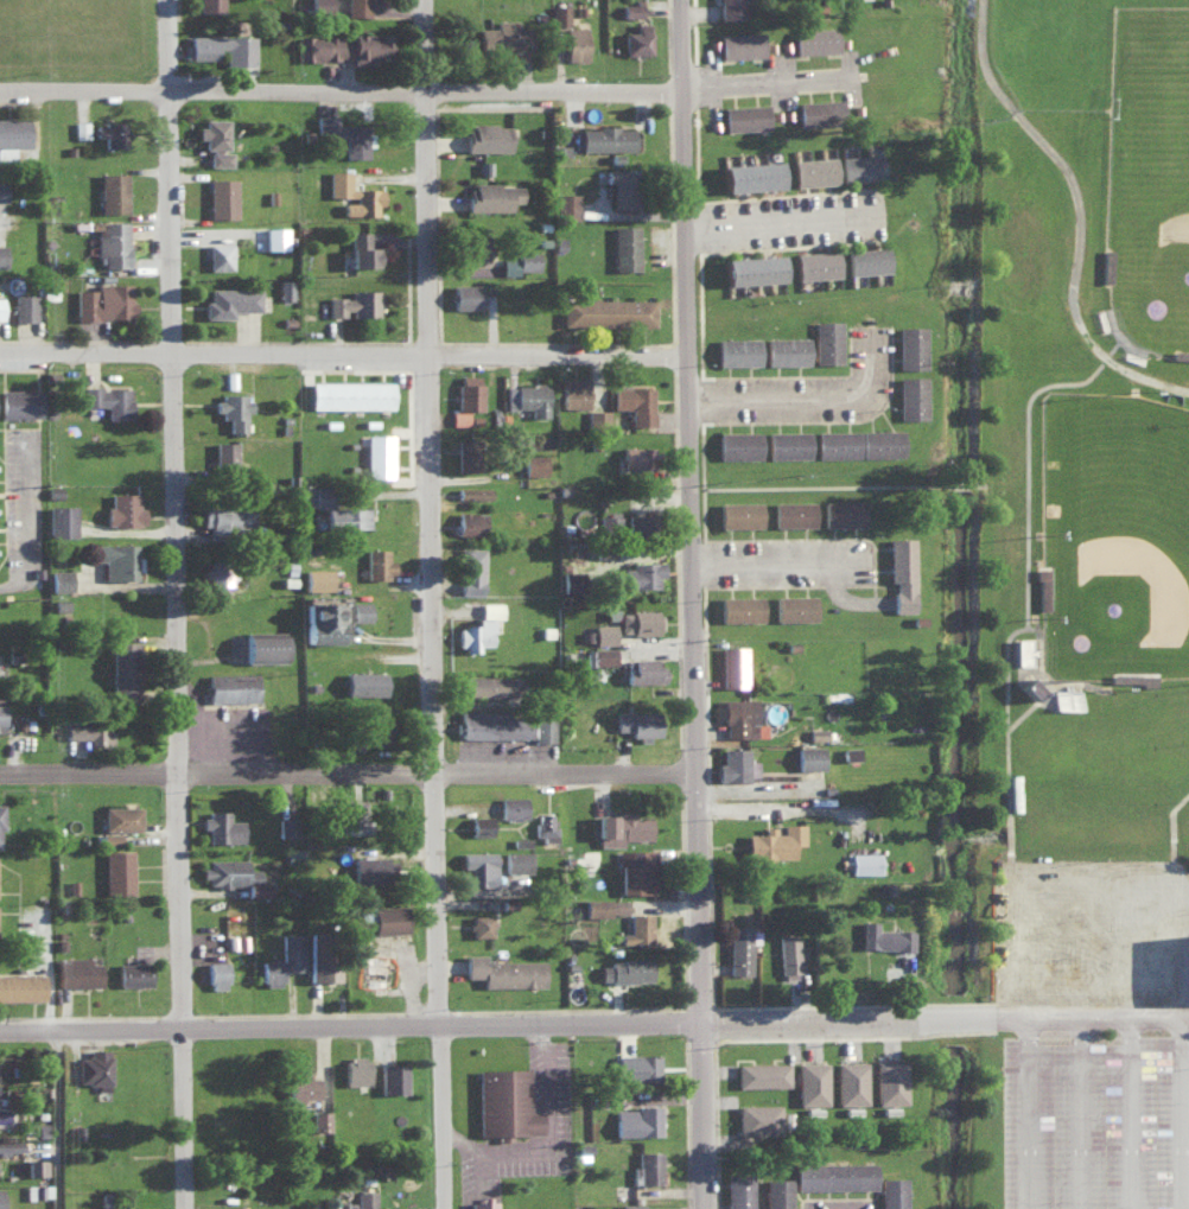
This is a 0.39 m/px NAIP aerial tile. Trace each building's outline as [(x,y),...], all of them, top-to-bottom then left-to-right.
[(222,0),(196,0),(196,10),(222,10),(222,0)] [(330,9),(330,0),(310,0),(310,10),(330,9)] [(344,15),(344,0),(369,0),(369,15),(344,15)] [(642,15),(641,0),(622,1),(623,16),(642,15)] [(718,19),(718,0),(747,0),(748,18),(718,19)] [(567,24),(567,4),(551,4),(551,24),(567,24)] [(477,26),(496,26),(496,15),(517,17),(517,27),(533,27),(533,52),(477,51),(477,26)] [(636,21),(650,21),(651,53),(623,55),(622,28),(636,28),(636,21)] [(793,27),(837,24),(838,50),(794,52),(793,27)] [(565,59),(586,59),(585,27),(564,28),(565,59)] [(718,32),(764,28),(765,55),(720,58),(718,32)] [(299,33),(299,59),(351,58),(351,63),(376,63),(375,54),(388,53),(388,31),(299,33)] [(217,57),(217,46),(225,47),(224,62),(255,63),(255,34),(190,33),(190,57),(217,57)] [(797,98),(841,96),(843,123),(799,126),(797,98)] [(723,106),(767,102),(768,127),(724,129),(723,106)] [(314,113),(337,113),(337,122),(369,123),(369,157),(342,155),(343,134),(313,134),(314,113)] [(0,117),(0,157),(13,157),(13,146),(28,145),(28,116),(0,117)] [(206,168),(234,167),(233,151),(222,152),(222,147),(229,147),(228,116),(202,117),(202,125),(196,125),(197,138),(203,138),(204,147),(210,147),(210,152),(205,153),(206,168)] [(88,120),(74,120),(74,137),(89,137),(88,120)] [(125,146),(125,121),(95,120),(94,135),(104,135),(104,145),(125,146)] [(467,149),(509,149),(510,122),(468,122),(467,149)] [(633,149),(633,126),(580,125),(580,148),(633,149)] [(791,157),(833,153),(835,182),(794,185),(791,157)] [(840,155),(878,153),(880,180),(843,183),(840,155)] [(721,163),(780,159),(781,186),(723,190),(721,163)] [(326,165),(349,166),(349,185),(383,186),(383,203),(376,201),(376,212),(339,212),(339,199),(355,199),(355,197),(325,197),(326,165)] [(612,207),(636,206),(635,168),(606,168),(606,181),(611,181),(612,207)] [(126,171),(99,172),(100,211),(127,211),(126,171)] [(237,214),(208,215),(206,176),(236,174),(237,214)] [(511,209),(511,200),(521,200),(522,182),(469,182),(468,209),(511,209)] [(577,191),(556,192),(557,217),(578,216),(577,191)] [(102,221),(102,231),(96,232),(97,266),(129,265),(128,220),(102,221)] [(638,269),(637,224),(612,224),(613,269),(638,269)] [(286,226),(265,226),(266,248),(286,247),(286,226)] [(368,229),(348,230),(349,265),(375,264),(374,244),(368,244),(368,229)] [(487,236),(466,235),(465,262),(486,262),(487,236)] [(208,268),(231,268),(231,241),(207,242),(208,268)] [(846,248),(886,244),(888,271),(848,273),(846,248)] [(796,252),(838,248),(840,273),(799,278),(796,252)] [(501,273),(518,273),(518,269),(538,269),(538,250),(517,250),(517,256),(501,256),(501,273)] [(725,257),(782,254),(784,280),(726,284),(725,257)] [(278,298),(291,298),(291,278),(279,278),(278,298)] [(76,288),(76,317),(133,317),(132,282),(96,282),(96,288),(76,288)] [(453,308),(480,307),(480,282),(453,283),(453,308)] [(202,317),(230,317),(230,310),(257,310),(257,286),(210,286),(210,298),(203,298),(202,317)] [(376,288),(351,288),(351,295),(327,296),(328,315),(344,315),(344,313),(377,313),(376,288)] [(13,319),(35,319),(35,293),(14,293),(13,319)] [(562,324),(654,325),(654,298),(562,297),(562,324)] [(815,362),(843,362),(843,319),(814,319),(815,362)] [(897,326),(924,326),(924,367),(897,367),(897,326)] [(765,336),(808,335),(808,364),(765,364),(765,336)] [(714,337),(758,336),(759,364),(714,365),(714,337)] [(457,408),(480,408),(480,374),(458,374),(457,408)] [(898,375),(924,374),(926,419),(899,420),(898,375)] [(587,379),(561,379),(561,407),(586,407),(587,379)] [(310,380),(395,380),(395,408),(310,408),(310,380)] [(513,381),(547,381),(547,418),(529,418),(530,408),(513,408),(513,381)] [(609,407),(631,407),(631,425),(651,425),(651,382),(609,382),(609,407)] [(130,418),(129,387),(100,388),(100,384),(82,385),(82,404),(106,404),(107,418),(130,418)] [(0,416),(40,415),(40,387),(0,388),(0,407),(0,416)] [(220,392),(247,392),(247,399),(253,399),(253,409),(246,409),(246,434),(227,434),(227,418),(221,418),(221,409),(211,409),(211,399),(220,399),(220,392)] [(607,408),(588,409),(589,424),(608,423),(607,408)] [(452,424),(468,424),(468,409),(452,410),(452,424)] [(815,429),(858,428),(858,456),(816,456),(815,429)] [(861,429),(903,428),(904,454),(863,456),(861,429)] [(717,431),(761,429),(761,456),(718,457),(717,431)] [(767,431),(810,431),(810,458),(767,458),(767,431)] [(364,433),(392,434),(392,477),(364,477),(364,433)] [(478,469),(478,438),(456,438),(456,470),(478,469)] [(235,463),(235,440),(214,441),(215,463),(235,463)] [(622,446),(623,467),(651,466),(651,445),(622,446)] [(524,474),(546,473),(545,453),(524,454),(524,474)] [(334,506),(334,485),(306,486),(307,507),(326,506),(326,528),(369,527),(369,506),(334,506)] [(490,486),(457,487),(458,498),(490,497),(490,486)] [(138,491),(110,492),(111,505),(105,505),(106,524),(144,523),(143,507),(138,507),(138,491)] [(718,498),(762,499),(761,527),(717,527),(718,498)] [(822,498),(863,498),(864,526),(822,527),(822,498)] [(774,501),(814,499),(814,524),(774,524),(774,501)] [(51,536),(75,536),(75,504),(50,504),(51,536)] [(202,506),(202,529),(254,531),(254,508),(202,506)] [(484,512),(457,511),(457,534),(484,534),(484,512)] [(651,514),(628,513),(627,533),(651,533),(651,514)] [(888,536),(914,535),(916,612),(894,612),(892,590),(896,590),(896,579),(889,579),(888,536)] [(104,560),(103,577),(135,579),(136,544),(91,542),(90,559),(104,560)] [(459,545),(485,546),(483,593),(457,593),(459,545)] [(364,547),(386,547),(386,561),(394,561),(394,571),(386,571),(386,579),(364,580),(364,547)] [(624,586),(657,587),(659,574),(663,574),(663,562),(630,561),(630,566),(624,566),(624,586)] [(205,565),(204,584),(231,585),(232,566),(205,565)] [(331,565),(304,566),(305,588),(332,588),(331,565)] [(1038,609),(1047,609),(1048,567),(1039,567),(1038,609)] [(70,569),(51,569),(52,590),(71,589),(70,569)] [(563,591),(580,590),(579,571),(562,571),(563,591)] [(774,593),(815,592),(816,618),(775,619),(774,593)] [(719,593),(761,593),(759,621),(719,621),(719,593)] [(68,599),(55,599),(56,613),(68,612),(68,599)] [(305,641),(338,641),(339,601),(305,601),(305,641)] [(351,620),(369,620),(369,601),(351,601),(351,620)] [(617,610),(618,631),(630,631),(631,636),(662,635),(661,609),(617,610)] [(478,650),(464,650),(464,644),(458,644),(458,628),(478,628),(478,618),(492,618),(492,645),(481,645),(478,650)] [(614,642),(614,623),(594,623),(594,643),(614,642)] [(281,632),(243,634),(243,662),(282,661),(281,632)] [(1031,637),(1015,637),(1014,663),(1031,664),(1031,637)] [(111,640),(112,699),(136,698),(135,640),(111,640)] [(720,643),(744,642),(746,683),(721,685),(720,643)] [(586,647),(586,664),(616,663),(616,646),(586,647)] [(627,682),(661,681),(661,657),(626,658),(627,682)] [(385,694),(384,670),(346,671),(346,694),(385,694)] [(257,699),(257,671),(207,673),(208,700),(257,699)] [(1125,682),(1155,682),(1155,673),(1125,673),(1125,682)] [(464,695),(522,695),(522,675),(465,674),(464,695)] [(1033,698),(1041,690),(1028,676),(1019,684),(1033,698)] [(1054,708),(1077,707),(1077,688),(1053,688),(1054,708)] [(721,698),(755,696),(756,721),(744,721),(744,736),(723,737),(721,698)] [(530,737),(530,710),(460,710),(460,737),(530,737)] [(659,735),(659,710),(615,711),(616,729),(631,729),(631,738),(650,738),(650,735),(659,735)] [(554,740),(553,716),(533,717),(534,741),(554,740)] [(391,743),(390,717),(355,718),(355,744),(391,743)] [(66,725),(66,737),(88,737),(88,743),(112,743),(112,723),(66,725)] [(796,745),(824,745),(825,769),(796,769),(796,745)] [(717,762),(723,762),(723,746),(749,746),(749,758),(756,758),(756,778),(717,778),(717,762)] [(858,758),(858,746),(842,747),(843,759),(858,758)] [(500,794),(523,795),(523,815),(500,815),(500,794)] [(103,804),(140,804),(140,829),(103,828),(103,804)] [(198,815),(210,815),(210,808),(228,807),(228,820),(242,819),(242,841),(206,842),(205,826),(199,826),(198,815)] [(597,812),(617,812),(617,808),(635,809),(634,816),(653,816),(653,841),(622,840),(622,845),(599,845),(599,834),(596,834),(597,812)] [(535,838),(555,838),(555,824),(550,824),(550,812),(536,812),(535,838)] [(491,834),(490,815),(470,815),(470,834),(491,834)] [(294,817),(278,817),(278,835),(295,834),(294,817)] [(743,832),(762,833),(762,825),(771,826),(775,832),(778,833),(780,820),(806,820),(805,844),(791,844),(790,858),(776,857),(775,870),(742,868),(743,832)] [(119,831),(101,832),(102,844),(120,843),(119,831)] [(510,835),(532,834),(533,844),(511,845),(510,835)] [(102,850),(131,847),(133,893),(104,895),(102,850)] [(460,850),(495,848),(496,884),(472,885),(472,866),(460,867),(460,850)] [(652,892),(653,849),(619,849),(618,892),(652,892)] [(527,850),(504,850),(504,872),(527,872),(527,850)] [(850,852),(880,851),(880,872),(851,873),(850,852)] [(353,881),(388,882),(388,856),(353,856),(353,881)] [(199,866),(206,866),(206,858),(248,858),(248,866),(262,866),(262,883),(229,883),(229,886),(217,886),(217,882),(206,882),(206,877),(199,877),(199,866)] [(583,898),(625,897),(625,912),(615,912),(615,918),(584,920),(583,898)] [(621,932),(621,942),(651,942),(651,913),(629,913),(629,932),(621,932)] [(470,936),(491,935),(490,914),(470,914),(470,936)] [(859,917),(876,917),(876,927),(916,930),(915,953),(857,949),(859,917)] [(726,924),(751,923),(751,974),(727,974),(726,924)] [(259,959),(281,959),(282,929),(304,930),(304,973),(282,972),(282,985),(263,985),(263,980),(259,980),(259,959)] [(308,979),(340,980),(341,955),(331,955),(331,931),(309,931),(308,979)] [(777,934),(797,933),(800,972),(780,973),(777,934)] [(362,952),(363,986),(387,986),(387,952),(362,952)] [(464,952),(485,953),(485,961),(542,961),(542,987),(482,986),(482,976),(464,976),(464,952)] [(57,954),(98,954),(98,984),(57,985),(57,954)] [(599,966),(612,966),(612,960),(622,960),(622,956),(651,956),(653,980),(636,980),(636,982),(613,982),(612,980),(599,980),(599,966)] [(210,981),(211,988),(224,987),(224,982),(229,982),(228,957),(205,959),(206,984),(210,981)] [(116,960),(150,960),(150,985),(116,985),(116,960)] [(45,1001),(0,1002),(0,973),(45,973),(45,1001)] [(88,1046),(108,1046),(108,1051),(112,1051),(112,1084),(107,1084),(107,1088),(96,1088),(96,1082),(88,1082),(88,1080),(76,1080),(76,1056),(84,1056),(84,1051),(89,1051),(88,1046)] [(616,1051),(659,1050),(659,1080),(616,1080),(616,1051)] [(368,1056),(344,1057),(344,1084),(368,1084),(368,1056)] [(835,1058),(866,1058),(866,1105),(835,1105),(835,1058)] [(877,1060),(909,1058),(909,1102),(877,1103),(877,1060)] [(737,1062),(786,1060),(787,1083),(738,1086),(737,1062)] [(796,1060),(826,1060),(826,1105),(796,1105),(796,1060)] [(405,1062),(379,1062),(380,1092),(405,1092),(405,1062)] [(476,1068),(478,1134),(497,1134),(497,1140),(510,1139),(509,1134),(541,1133),(541,1110),(529,1110),(528,1067),(476,1068)] [(288,1102),(303,1102),(303,1097),(318,1098),(319,1074),(289,1074),(288,1102)] [(616,1108),(638,1107),(637,1103),(659,1102),(660,1133),(617,1135),(616,1108)] [(780,1103),(737,1104),(737,1134),(780,1133),(780,1103)] [(329,1131),(328,1109),(312,1110),(312,1131),(329,1131)] [(0,1138),(0,1152),(21,1151),(21,1138),(0,1138)] [(661,1151),(637,1150),(637,1165),(633,1165),(632,1182),(660,1183),(661,1151)] [(47,1174),(46,1158),(27,1159),(28,1174),(47,1174)] [(794,1162),(875,1162),(875,1186),(794,1186),(794,1162)] [(751,1171),(725,1172),(726,1208),(752,1208),(751,1171)] [(790,1175),(790,1208),(763,1208),(763,1175),(790,1175)] [(905,1177),(906,1208),(880,1208),(879,1178),(905,1177)] [(357,1191),(357,1208),(376,1208),(375,1190),(357,1191)] [(469,1208),(495,1208),(495,1198),(481,1198),(481,1200),(469,1200),(469,1208)]
